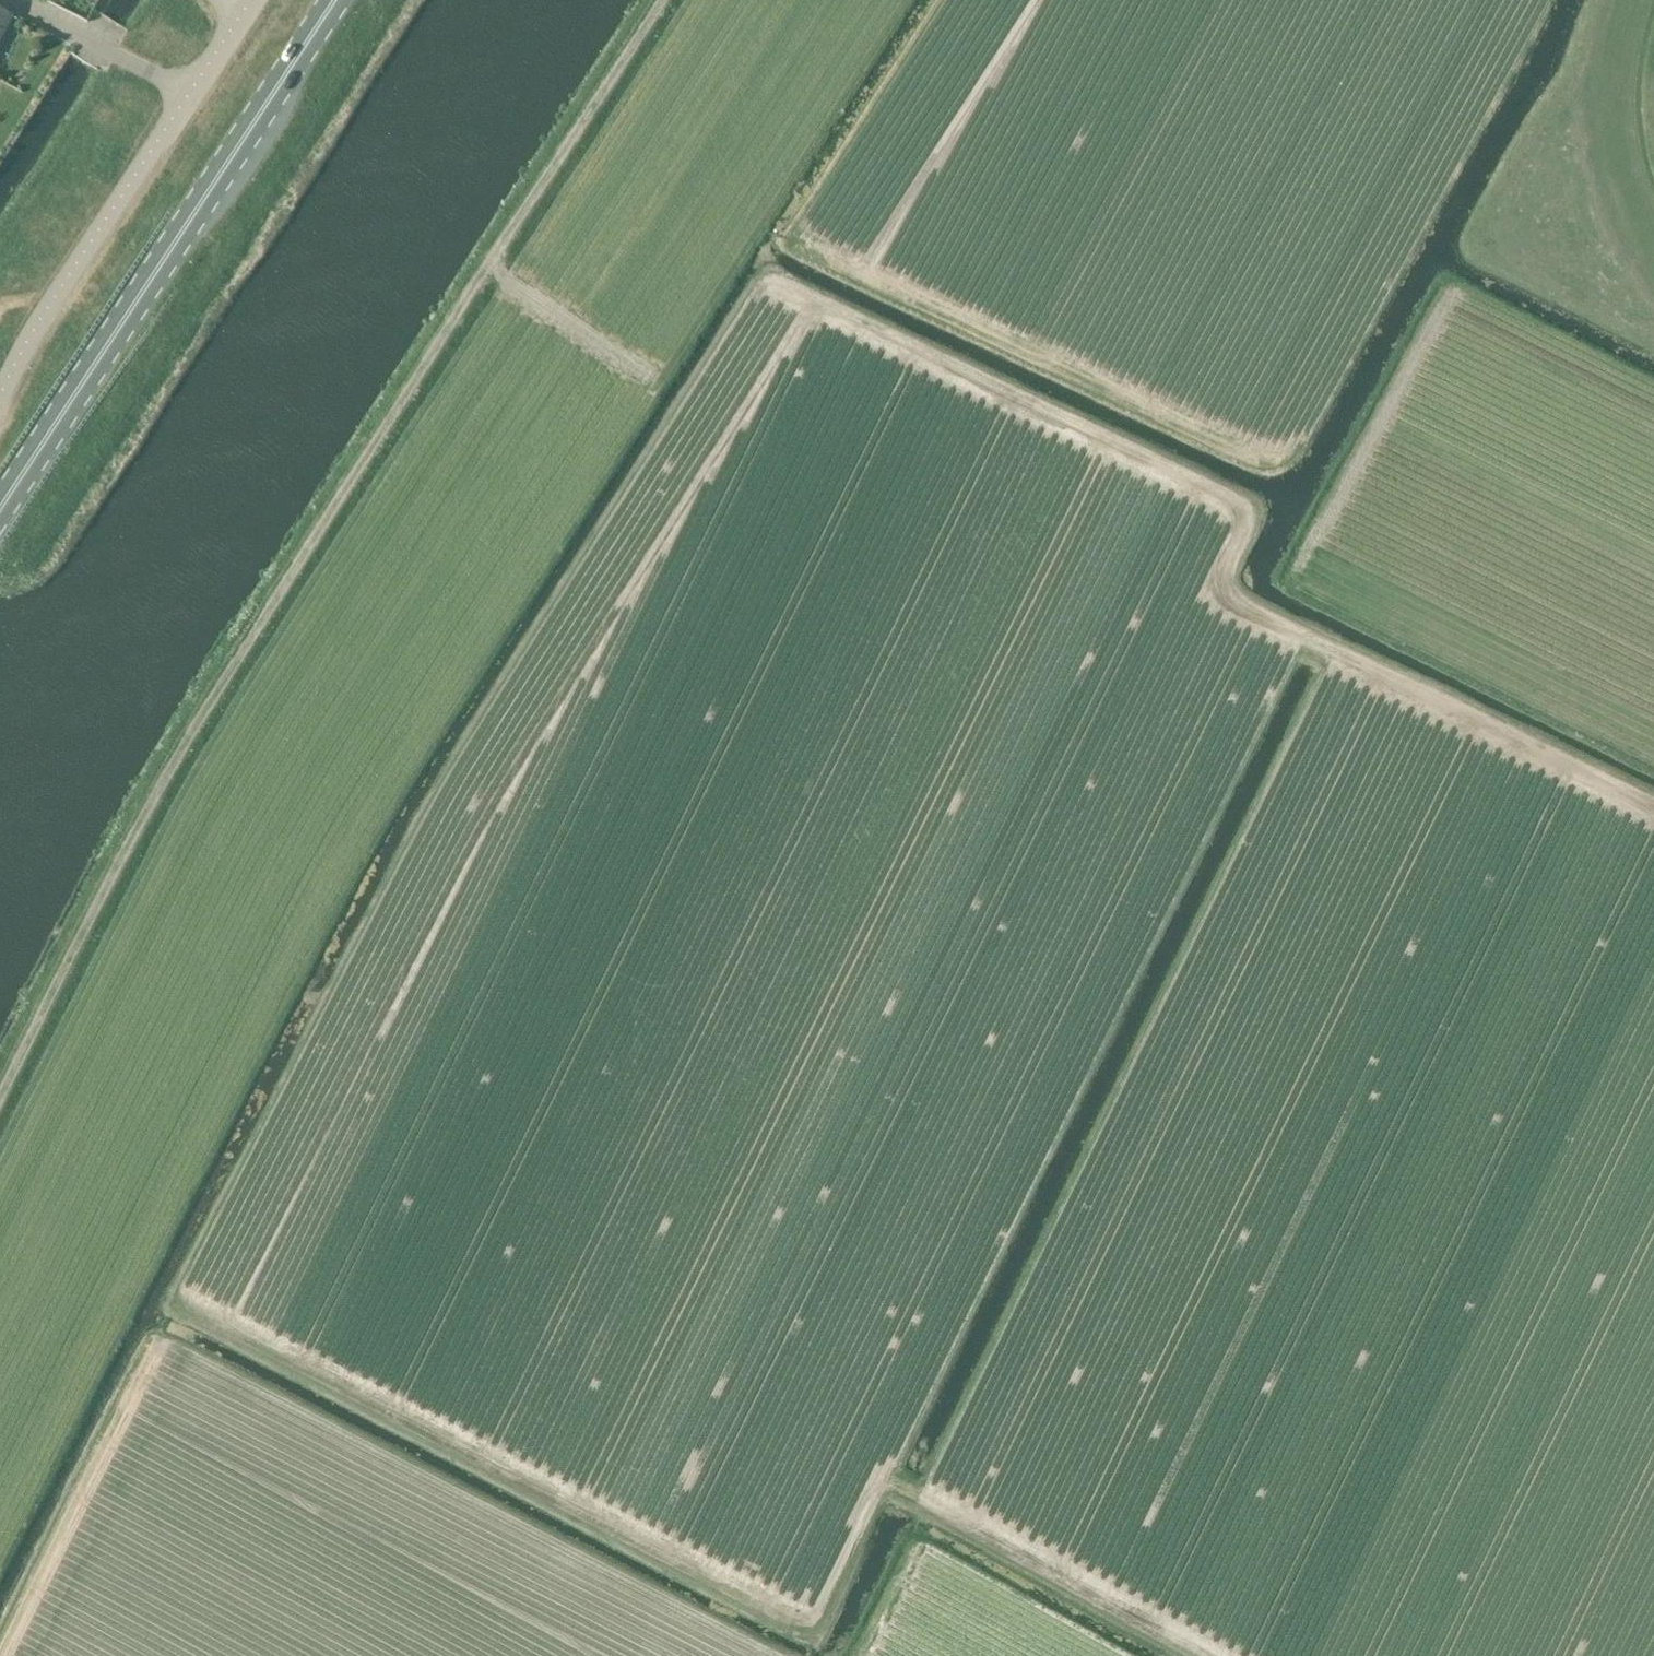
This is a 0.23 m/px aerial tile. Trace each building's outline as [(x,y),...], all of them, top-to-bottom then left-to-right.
[(12,17),(0,11),(0,42),(12,17)]
